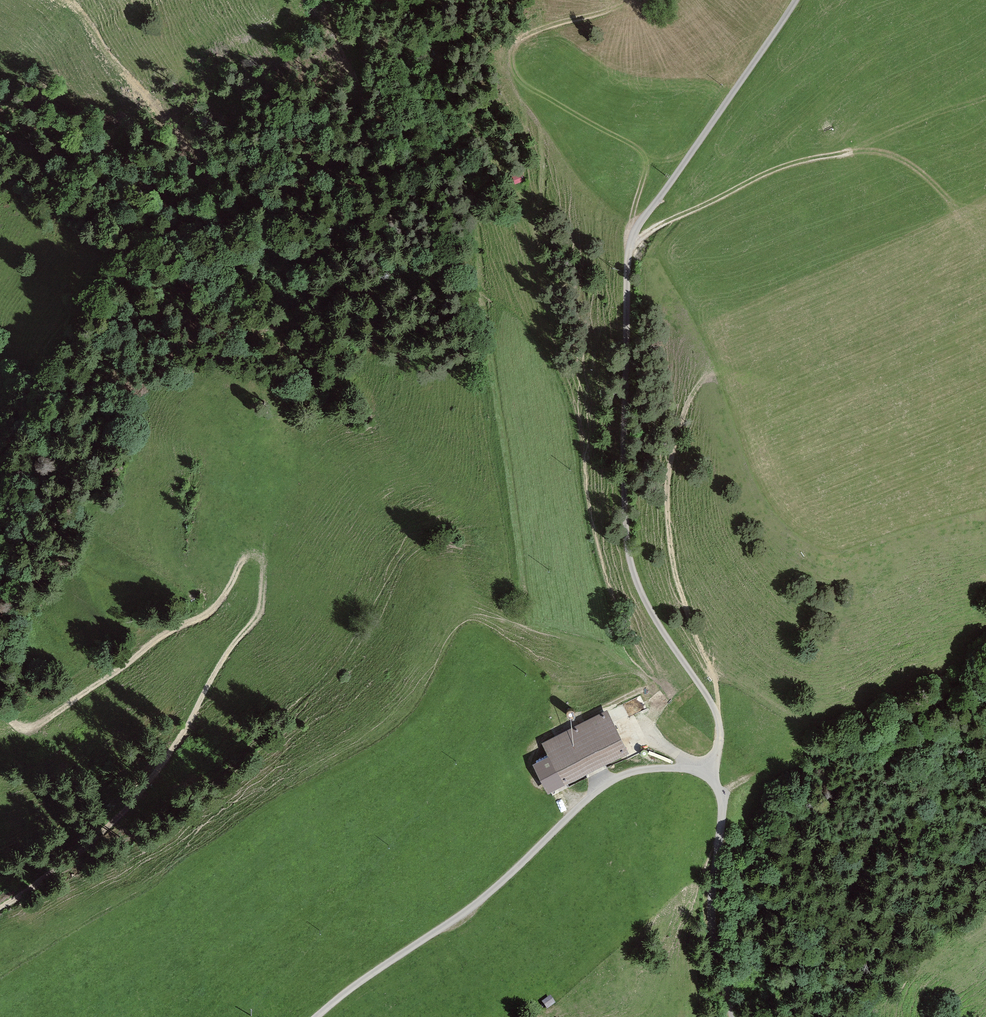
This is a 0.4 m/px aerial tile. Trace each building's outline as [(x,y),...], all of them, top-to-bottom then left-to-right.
[(832,129),(830,122),(821,126),(823,132),(832,129)] [(521,171),(512,175),(515,184),(524,180),(521,171)] [(577,710),(577,708),(576,706),(575,705),(573,704),(571,704),(569,704),(568,705),(566,706),(565,708),(565,709),(565,711),(566,713),(568,715),(570,715),(572,715),(574,715),(575,713),(576,712),(577,710)] [(607,706),(540,741),(547,754),(531,761),(547,793),(629,751),(607,706)] [(648,755),(649,754),(649,752),(649,750),(648,748),(647,747),(646,746),(644,746),(642,747),(641,748),(640,749),(639,750),(639,752),(639,754),(640,755),(641,756),(643,756),(645,757),(646,756),(648,755)] [(555,1003),(549,996),(542,1002),(548,1010),(555,1003)]
